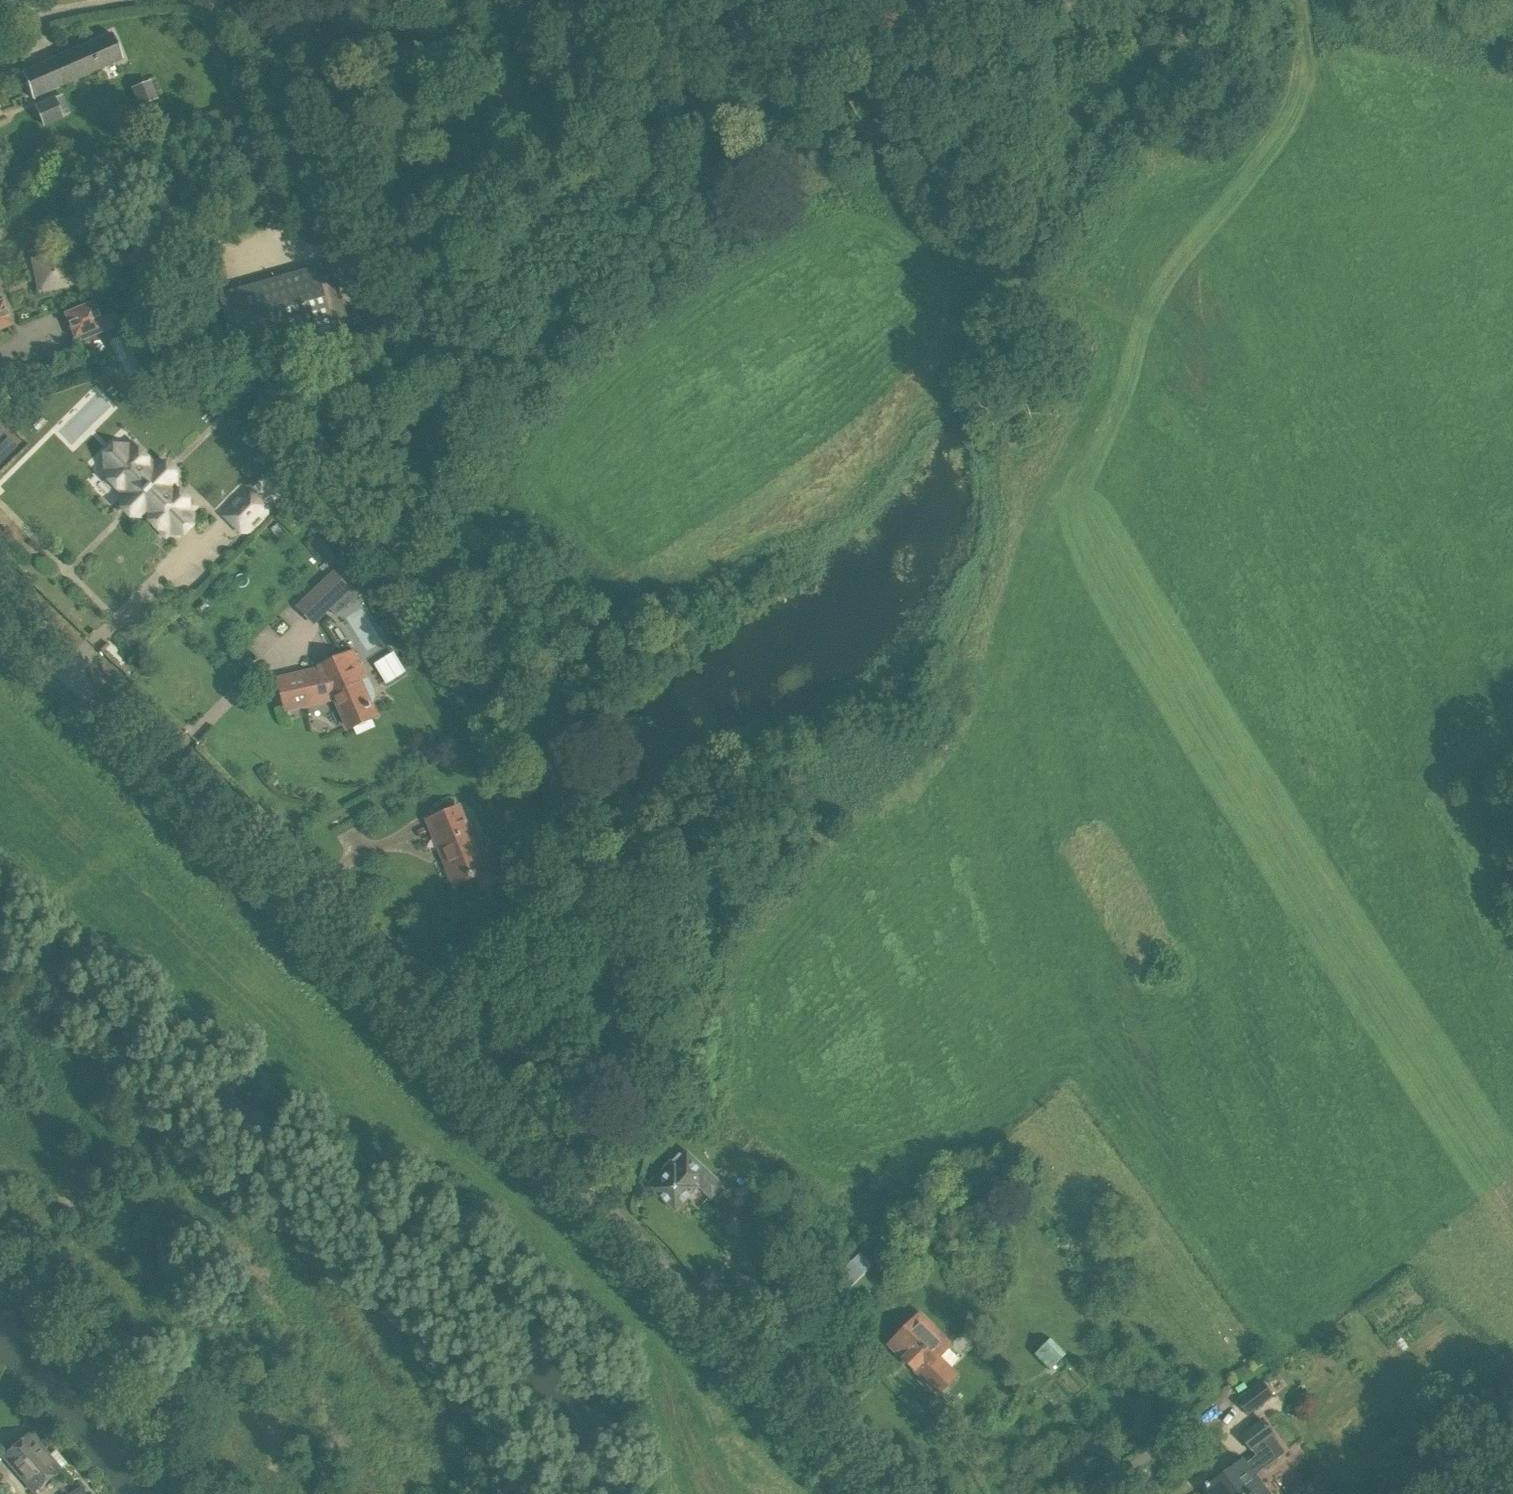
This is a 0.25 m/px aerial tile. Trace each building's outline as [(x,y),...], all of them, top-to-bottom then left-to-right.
[(33,98),(123,59),(111,33),(21,72),(33,98)] [(150,82),(132,88),(139,105),(141,104),(144,111),(158,106),(155,99),(157,98),(150,82)] [(63,94),(35,105),(43,126),(71,113),(63,94)] [(65,250),(30,257),(37,293),(73,286),(65,250)] [(318,267),(309,270),(220,294),(237,357),(336,330),(318,267)] [(0,300),(0,330),(14,324),(3,298),(0,300)] [(94,300),(63,312),(74,339),(104,326),(94,300)] [(177,472),(167,463),(153,463),(133,442),(102,472),(124,494),(122,507),(132,516),(147,517),(167,537),(197,506),(177,486),(177,472)] [(251,533),(270,517),(270,506),(253,489),(244,488),(223,506),(222,517),(240,535),(251,533)] [(305,496),(295,504),(304,516),(314,507),(305,496)] [(351,589),(334,571),(321,583),(339,601),(351,589)] [(379,715),(369,694),(374,692),(354,648),(317,665),(318,669),(280,678),(287,710),(335,698),(348,729),(379,715)] [(455,884),(493,868),(483,845),(479,847),(462,808),(430,821),(455,884)] [(725,1185),(688,1150),(674,1164),(673,1162),(650,1185),(676,1210),(699,1185),(712,1198),(725,1185)] [(833,1280),(845,1293),(872,1266),(860,1253),(833,1280)] [(890,1344),(938,1392),(958,1372),(940,1354),(952,1342),(922,1312),(890,1344)] [(1068,1354),(1051,1338),(1035,1355),(1051,1371),(1068,1354)] [(1237,1400),(1249,1415),(1275,1395),(1263,1380),(1237,1400)] [(1256,1474),(1277,1458),(1276,1457),(1285,1451),(1273,1435),(1276,1433),(1263,1416),(1241,1433),(1256,1455),(1247,1462),(1244,1458),(1204,1489),(1208,1493),(1271,1493),(1256,1474)] [(29,1432),(3,1455),(34,1491),(59,1469),(34,1441),(36,1439),(29,1432)]
